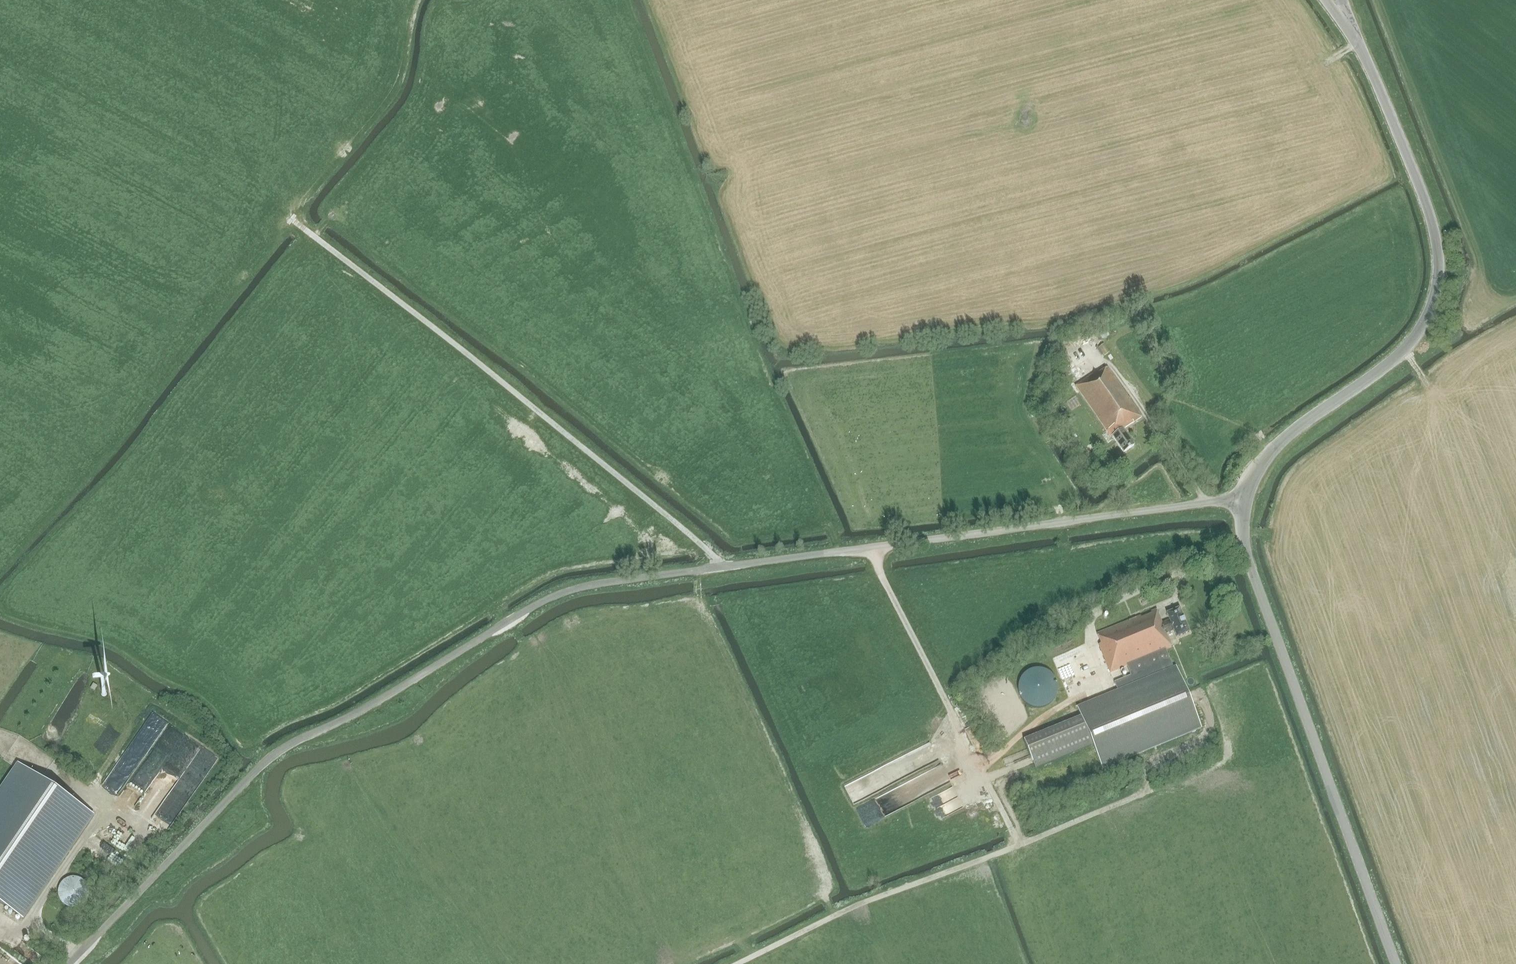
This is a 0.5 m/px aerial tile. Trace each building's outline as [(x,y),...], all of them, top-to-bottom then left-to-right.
[(1099,347),(1104,356),(1109,352),(1104,344),(1099,347)] [(1113,437),(1112,437),(1124,453),(1134,445),(1123,430),(1142,417),(1107,368),(1099,374),(1098,372),(1076,387),(1107,432),(1108,431),(1113,437)] [(1092,746),(1102,769),(1201,729),(1191,705),(1174,665),(1172,666),(1166,650),(1172,648),(1166,634),(1174,631),(1177,637),(1189,632),(1179,609),(1167,614),(1170,620),(1162,624),(1156,610),(1097,634),(1101,644),(1099,644),(1110,673),(1143,659),(1147,669),(1114,682),(1117,690),(1077,707),(1081,717),(1092,746)] [(1073,628),(1082,624),(1079,619),(1071,623),(1073,628)] [(1022,677),(1021,679),(1020,682),(1019,685),(1018,688),(1019,691),(1019,694),(1021,698),(1022,701),(1025,703),(1027,705),(1030,707),(1033,708),(1036,708),(1039,708),(1042,708),(1044,707),(1047,706),(1050,704),(1053,702),(1055,699),(1056,696),(1057,693),(1058,690),(1058,686),(1057,683),(1056,681),(1055,678),(1053,676),(1051,674),(1049,672),(1046,670),(1042,669),(1039,669),(1036,669),(1032,670),(1029,671),(1026,673),(1024,675),(1022,677)] [(146,730),(160,737),(169,720),(155,713),(146,730)] [(1036,769),(1092,746),(1081,717),(1024,740),(1036,769)] [(0,792),(0,902),(23,918),(68,851),(93,814),(19,764),(0,792)] [(855,803),(866,798),(857,780),(847,786),(855,803)] [(867,825),(876,821),(867,803),(858,807),(867,825)] [(110,840),(118,828),(109,822),(101,834),(110,840)] [(79,908),(81,907),(82,906),(84,905),(85,904),(86,903),(88,901),(88,899),(89,897),(90,895),(90,893),(89,890),(89,888),(88,886),(87,885),(86,883),(85,882),(84,881),(82,880),(81,879),(79,878),(77,878),(75,877),(73,877),(71,878),(69,878),(67,879),(65,880),(63,882),(62,883),(60,885),(60,887),(59,889),(59,890),(58,892),(58,894),(59,896),(59,898),(60,899),(61,901),(62,903),(64,905),(65,906),(67,907),(69,908),(71,908),(73,909),(75,909),(77,908),(79,908)]
